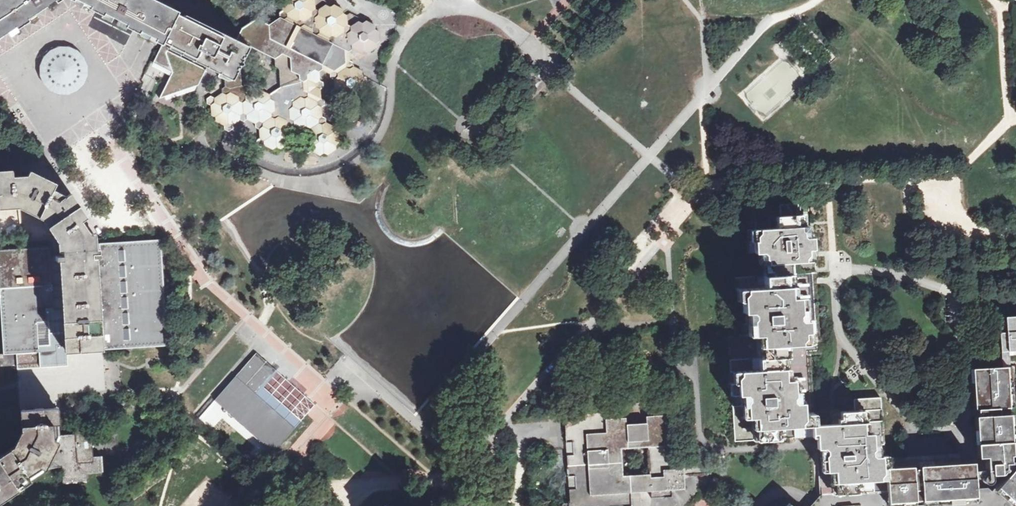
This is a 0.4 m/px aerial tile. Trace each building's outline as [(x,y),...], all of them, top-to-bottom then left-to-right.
[(52,0),(0,0),(0,36),(52,0)] [(169,48),(194,61),(207,67),(220,74),(233,80),(239,69),(244,58),(250,47),(236,40),(210,28),(197,21),(177,12),(176,14),(169,11),(149,2),(146,0),(81,0),(98,9),(134,26),(155,37),(163,41),(164,42),(170,45),(169,48)] [(236,40),(250,47),(244,58),(247,59),(259,51),(275,58),(275,66),(280,68),(280,85),(269,94),(257,88),(253,91),(242,84),(241,70),(239,69),(233,80),(220,74),(219,76),(225,80),(226,86),(222,89),(222,93),(215,98),(211,96),(207,99),(207,104),(211,106),(212,115),(216,117),(216,121),(224,125),(224,130),(229,132),(233,129),(233,125),(240,120),(244,122),(248,120),(255,123),(255,128),(260,130),(260,138),(256,140),(257,145),(261,148),(265,145),(273,149),(277,147),(281,149),(288,144),(292,146),(296,143),(296,138),(292,136),(291,128),(295,125),(303,129),(303,134),(307,136),(307,144),(304,147),(304,152),(308,154),(312,151),(320,155),(324,153),(328,155),(336,150),(336,145),(339,143),(339,134),(342,131),(342,126),(338,124),(334,126),(326,123),(326,118),(322,116),(322,108),(325,105),(325,100),(321,98),(320,90),(324,87),(324,82),(320,80),(319,72),(323,70),(330,73),(331,78),(335,80),(335,88),(331,91),(331,96),(336,98),(340,96),(348,99),(352,97),(355,99),(363,93),(363,89),(367,87),(366,77),(362,75),(362,71),(354,67),(354,63),(350,61),(349,52),(353,50),(360,54),(364,51),(368,53),(376,48),(376,43),(379,41),(379,32),(375,30),(375,25),(366,21),(362,23),(358,22),(351,26),(347,25),(347,16),(343,14),(342,9),(334,5),(330,7),(326,5),(319,10),(315,9),(314,0),(286,0),(283,2),(283,11),(280,13),(280,18),(269,25),(257,19),(242,29),(236,40)] [(51,51),(45,57),(43,65),(43,74),(44,79),(49,86),(56,91),(66,94),(74,93),(83,88),(89,81),(91,73),(91,65),(88,56),(83,50),(79,48),(71,45),(62,45),(58,46),(51,51)] [(194,61),(169,48),(166,53),(173,73),(161,98),(199,84),(207,67),(194,61)] [(13,203),(11,173),(0,174),(0,204),(13,203)] [(62,241),(65,290),(95,288),(93,249),(92,231),(65,192),(41,180),(26,173),(11,173),(13,203),(20,203),(45,216),(62,241)] [(763,274),(811,271),(810,258),(809,251),(808,227),(803,227),(799,227),(798,215),(791,215),(791,203),(779,204),(780,216),(775,216),(776,228),(770,228),(769,216),(754,217),(755,229),(745,230),(746,253),(758,252),(759,265),(763,264),(763,274)] [(99,248),(93,249),(95,288),(98,342),(98,349),(103,349),(104,355),(111,355),(111,349),(132,348),(167,346),(164,293),(160,240),(99,244),(99,248)] [(69,344),(65,290),(63,255),(50,256),(50,247),(0,250),(0,294),(4,355),(56,351),(56,344),(69,344)] [(811,271),(763,274),(735,275),(739,336),(729,337),(730,358),(807,354),(806,348),(815,348),(811,283),(811,275),(811,271)] [(98,342),(95,288),(65,290),(69,344),(74,344),(98,342)] [(1005,316),(1006,333),(1001,333),(1002,351),(1015,350),(1015,316),(1005,316)] [(279,371),(255,350),(193,421),(257,477),(318,406),(306,395),(310,390),(292,374),(288,379),(279,371)] [(807,354),(730,358),(735,442),(811,437),(810,412),(807,354)] [(116,374),(116,358),(104,358),(104,374),(116,374)] [(1012,455),(1011,441),(1006,366),(1003,366),(1000,367),(975,369),(980,457),(1002,456),(1012,455)] [(810,412),(811,437),(816,437),(816,442),(817,449),(820,449),(822,495),(887,490),(885,470),(888,469),(887,456),(885,456),(881,398),(853,399),(854,410),(831,411),(810,412)] [(0,455),(0,479),(9,495),(43,472),(49,460),(46,459),(57,436),(60,435),(59,424),(58,409),(58,402),(20,403),(21,411),(22,430),(14,446),(0,455)] [(698,457),(673,459),(670,414),(565,421),(566,442),(573,441),(574,454),(567,455),(568,476),(575,476),(576,488),(569,489),(570,505),(630,505),(632,505),(631,492),(641,491),(685,489),(684,475),(711,473),(710,457),(698,457)] [(75,434),(60,435),(57,436),(46,459),(49,460),(62,467),(63,483),(87,481),(86,473),(102,472),(101,456),(93,456),(92,441),(91,425),(75,426),(75,434)] [(1010,464),(1003,466),(995,481),(984,489),(994,490),(1012,505),(1015,505),(1015,462),(1010,464)] [(974,465),(890,469),(888,469),(885,470),(887,490),(887,495),(975,490),(974,465)] [(0,479),(0,501),(9,495),(0,479)]
